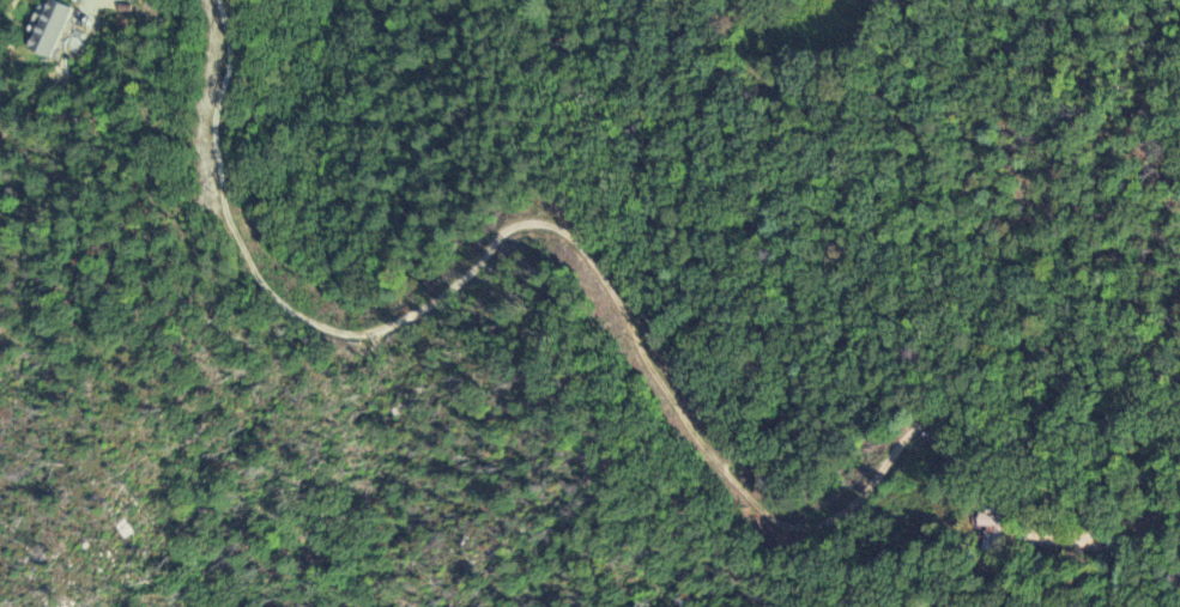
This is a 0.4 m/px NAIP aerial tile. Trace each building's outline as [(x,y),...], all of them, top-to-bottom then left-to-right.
[(54,60),(70,8),(47,1),(32,53),(54,60)] [(982,528),(987,528),(988,543),(1007,543),(1007,516),(982,516),(982,528)]
